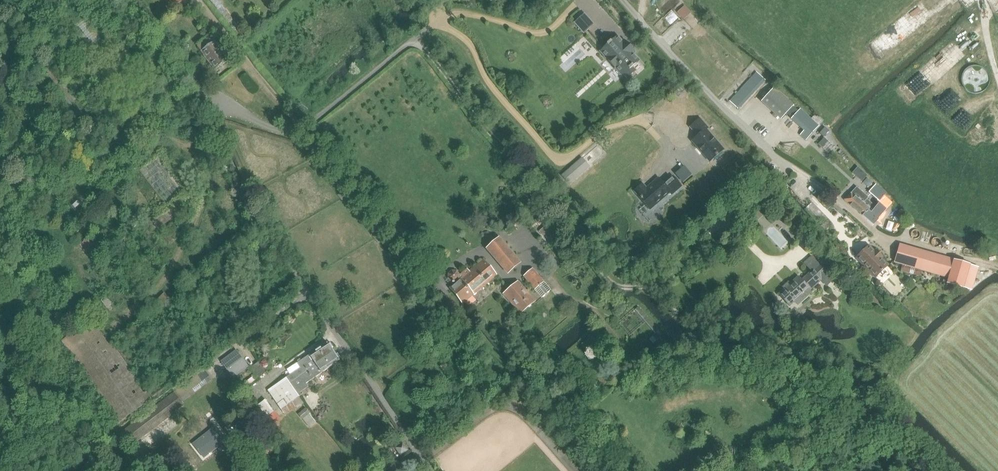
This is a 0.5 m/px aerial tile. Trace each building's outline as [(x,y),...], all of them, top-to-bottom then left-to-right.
[(183,2),(185,0),(169,0),(175,8),(176,7),(179,11),(186,6),(183,2)] [(685,20),(691,15),(684,7),(678,13),(685,20)] [(574,23),(583,34),(594,24),(584,13),(574,23)] [(634,68),(634,67),(640,61),(633,54),(636,52),(625,40),(623,42),(617,36),(600,52),(605,58),(615,70),(618,68),(628,79),(636,71),(633,68),(634,68)] [(215,42),(215,41),(201,52),(215,70),(214,70),(215,70),(229,60),(229,59),(228,60),(215,42)] [(737,108),(738,107),(765,79),(757,72),(730,101),(737,108)] [(180,89),(171,77),(164,82),(172,95),(180,89)] [(684,84),(675,93),(679,97),(688,88),(684,84)] [(781,119),(792,107),(773,89),(762,101),(781,119)] [(158,109),(167,102),(162,96),(156,100),(151,93),(147,96),(153,103),(158,109)] [(800,136),(806,141),(819,126),(801,109),(791,120),(804,131),(800,136)] [(725,149),(706,129),(708,127),(700,119),(691,127),(699,136),(693,141),(711,162),(725,149)] [(825,128),(820,133),(825,138),(827,135),(827,134),(829,131),(825,128)] [(161,155),(140,171),(167,207),(188,191),(161,155)] [(569,183),(589,167),(582,159),(563,175),(569,183)] [(853,173),(863,182),(868,176),(858,167),(853,173)] [(85,181),(92,190),(96,188),(98,181),(94,175),(85,181)] [(135,176),(128,182),(131,187),(138,181),(135,176)] [(672,194),(682,186),(673,176),(664,184),(659,178),(647,188),(643,184),(635,191),(639,196),(650,209),(671,192),(672,194)] [(128,188),(124,183),(116,188),(120,193),(128,188)] [(876,198),(882,191),(875,185),(869,192),(876,198)] [(880,202),(879,201),(874,207),(867,200),(869,198),(857,187),(845,201),(863,217),(868,212),(871,215),(873,212),(872,211),(880,202)] [(533,199),(538,195),(534,190),(528,193),(533,199)] [(890,198),(886,195),(886,194),(882,191),(876,198),(879,201),(880,202),(872,211),(873,212),(871,215),(868,212),(863,217),(873,225),(877,220),(889,205),(888,200),(890,198)] [(153,223),(158,229),(196,200),(191,194),(153,223)] [(823,194),(818,199),(828,210),(834,204),(823,194)] [(826,216),(813,202),(807,207),(821,221),(826,216)] [(764,216),(758,210),(751,217),(757,223),(764,216)] [(540,226),(546,221),(541,215),(535,220),(540,226)] [(35,232),(41,227),(36,221),(29,225),(35,232)] [(71,228),(75,233),(84,227),(80,222),(71,228)] [(559,238),(548,224),(539,232),(543,236),(545,235),(552,244),(559,238)] [(516,229),(515,228),(512,225),(506,230),(509,235),(516,229)] [(106,243),(113,238),(108,232),(101,237),(106,243)] [(89,256),(99,248),(91,237),(82,243),(86,249),(84,250),(89,256)] [(519,263),(500,240),(500,239),(488,249),(508,272),(519,263)] [(922,270),(927,253),(900,245),(895,262),(903,265),(901,271),(919,276),(921,270),(922,270)] [(876,251),(875,252),(869,247),(857,258),(876,278),(888,266),(881,259),(882,257),(876,251)] [(970,265),(954,260),(927,253),(922,270),(926,271),(936,274),(937,275),(945,277),(943,283),(963,288),(970,265)] [(203,266),(207,263),(201,255),(197,258),(203,266)] [(833,280),(819,265),(812,256),(804,263),(812,271),(802,280),(799,277),(779,295),(790,306),(809,289),(810,291),(822,280),(827,286),(833,280)] [(464,302),(496,275),(483,261),(471,272),(468,268),(460,275),(460,274),(457,271),(453,271),(449,274),(449,278),(452,281),(455,281),(457,284),(452,288),(464,302)] [(544,282),(543,282),(533,269),(525,276),(536,289),(544,282)] [(840,278),(829,288),(833,292),(839,287),(842,291),(848,286),(840,278)] [(55,286),(51,281),(45,285),(49,290),(55,286)] [(518,282),(509,290),(504,294),(521,313),(535,301),(518,282)] [(159,307),(169,298),(165,294),(155,302),(159,307)] [(113,304),(107,297),(102,300),(108,308),(113,304)] [(662,343),(663,341),(666,339),(639,307),(635,311),(662,343)] [(786,319),(792,314),(788,309),(782,314),(786,319)] [(153,400),(112,343),(109,345),(98,329),(100,327),(94,318),(59,344),(118,425),(153,400)] [(596,344),(601,350),(607,345),(606,344),(610,342),(602,333),(596,338),(599,341),(596,344)] [(459,348),(468,339),(463,334),(453,342),(459,348)] [(334,352),(332,349),(334,347),(331,343),(329,344),(328,343),(298,363),(301,368),(283,380),(268,390),(278,405),(295,390),(290,382),(334,352)] [(222,362),(233,378),(249,367),(237,351),(222,362)] [(338,354),(336,355),(334,352),(290,382),(295,390),(298,394),(309,387),(307,384),(340,361),(339,360),(341,358),(338,354)] [(258,379),(265,374),(262,369),(264,368),(261,365),(259,366),(257,363),(251,368),(254,374),(241,384),(245,388),(258,379)] [(442,386),(444,397),(457,394),(455,383),(442,386)] [(300,397),(298,394),(295,390),(278,405),(281,410),(300,397)] [(274,411),(266,400),(259,405),(267,417),(274,411)] [(310,413),(305,408),(298,415),(302,419),(310,413)] [(267,417),(274,425),(282,420),(275,410),(274,411),(267,417)] [(316,422),(309,414),(303,419),(310,427),(316,422)] [(280,437),(264,416),(258,421),(273,442),(280,437)] [(225,441),(214,427),(191,445),(202,459),(225,441)] [(401,455),(408,450),(403,443),(396,448),(401,455)]
